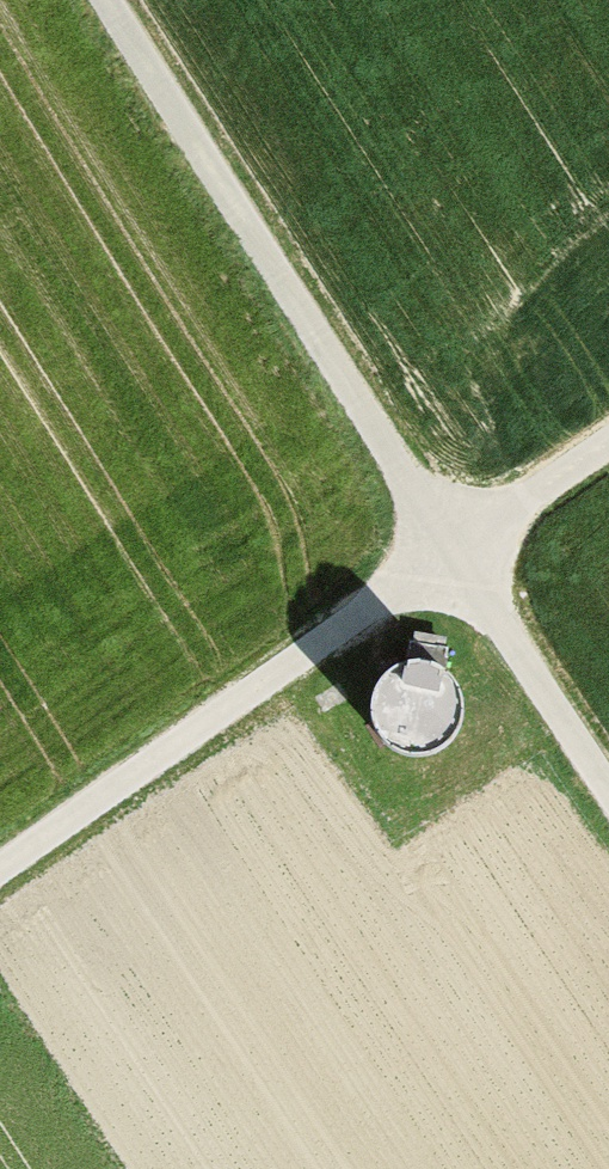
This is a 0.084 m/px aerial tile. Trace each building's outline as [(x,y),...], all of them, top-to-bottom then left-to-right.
[(449,652),(359,645),(354,715),(443,723),(449,652)]
